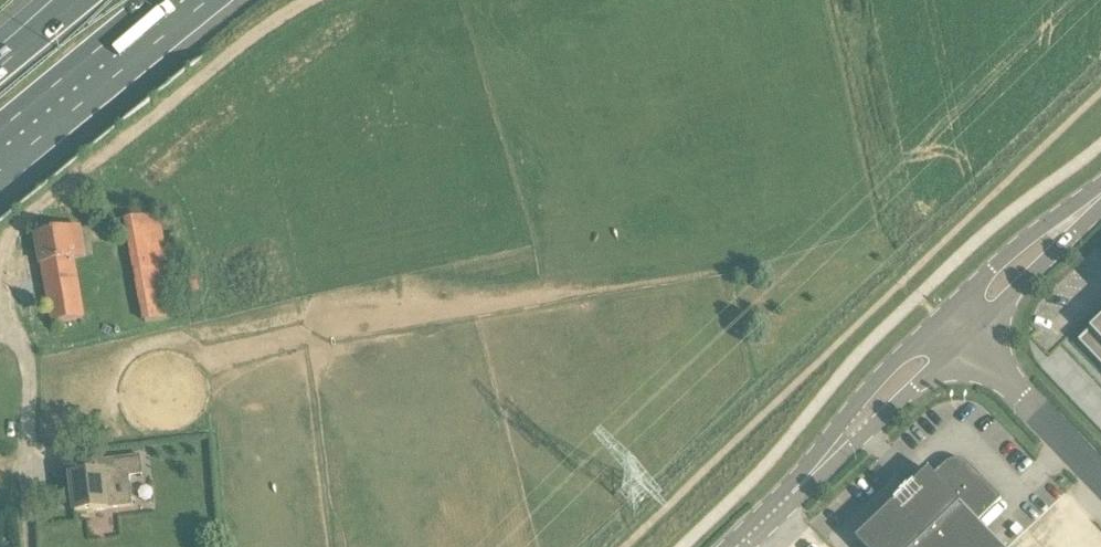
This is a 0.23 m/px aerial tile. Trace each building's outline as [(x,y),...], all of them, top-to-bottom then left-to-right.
[(125,217),(141,322),(176,317),(173,298),(200,293),(196,270),(170,274),(160,212),(125,217)] [(83,226),(36,231),(46,324),(83,320),(77,258),(86,257),(83,226)] [(1079,343),(1100,365),(1100,322),(1079,343)] [(89,476),(72,478),(76,513),(133,507),(130,477),(143,476),(141,456),(88,463),(89,476)] [(871,546),(1003,546),(978,521),(1002,498),(970,464),(967,462),(962,460),(958,459),(953,460),(949,461),(932,474),(934,475),(865,540),(871,546)]
